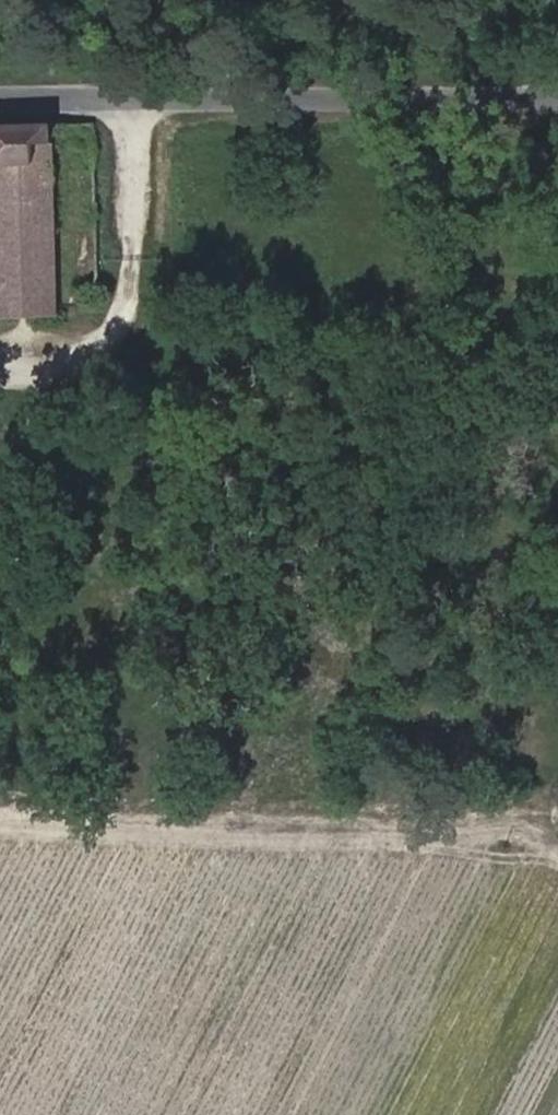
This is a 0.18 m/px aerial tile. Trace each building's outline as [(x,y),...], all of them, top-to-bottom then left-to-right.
[(3,313),(42,312),(50,312),(50,305),(50,125),(0,122),(0,313),(3,313)] [(15,319),(0,319),(0,347),(14,347),(15,319)]
